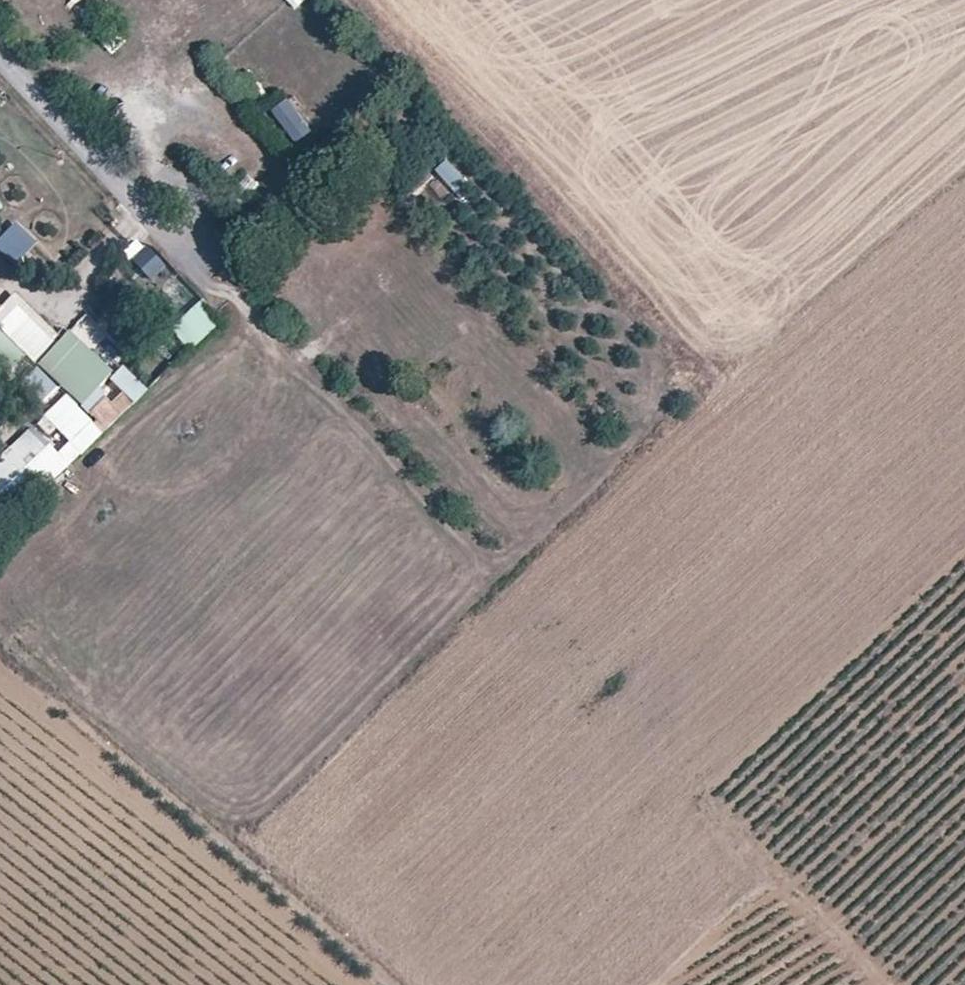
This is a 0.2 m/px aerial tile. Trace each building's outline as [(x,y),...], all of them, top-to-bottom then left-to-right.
[(267,114),(283,128),(299,111),(283,97),(267,114)] [(246,204),(259,184),(246,176),(234,196),(246,204)] [(0,235),(0,253),(9,266),(37,246),(19,221),(0,235)] [(0,306),(0,368),(12,380),(57,337),(14,292),(0,306)] [(170,318),(182,345),(218,330),(206,303),(170,318)] [(61,388),(102,432),(146,391),(122,365),(113,374),(91,351),(107,337),(87,316),(15,383),(39,408),(61,388)] [(97,428),(65,394),(0,454),(0,519),(97,428)]
